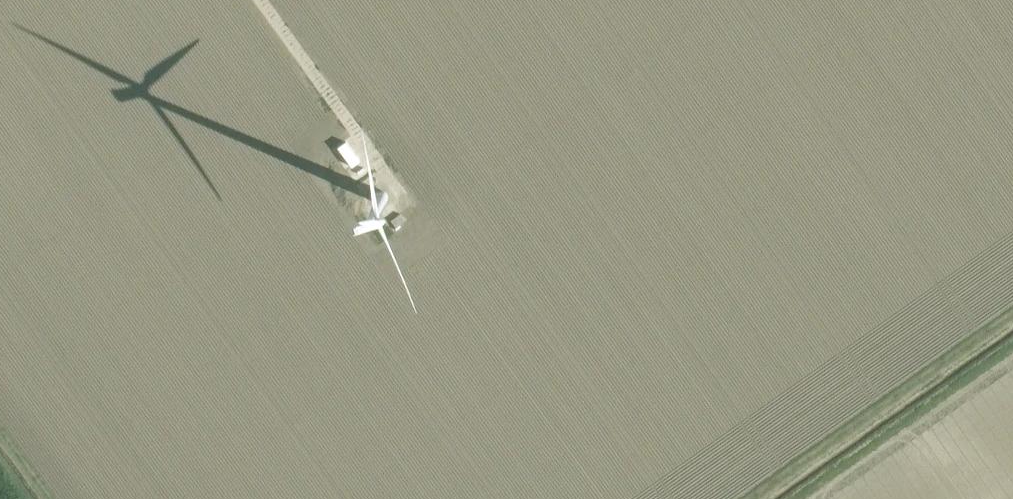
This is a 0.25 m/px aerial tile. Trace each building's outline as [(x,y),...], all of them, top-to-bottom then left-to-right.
[(366,207),(388,201),(385,190),(363,196),(366,207)]
